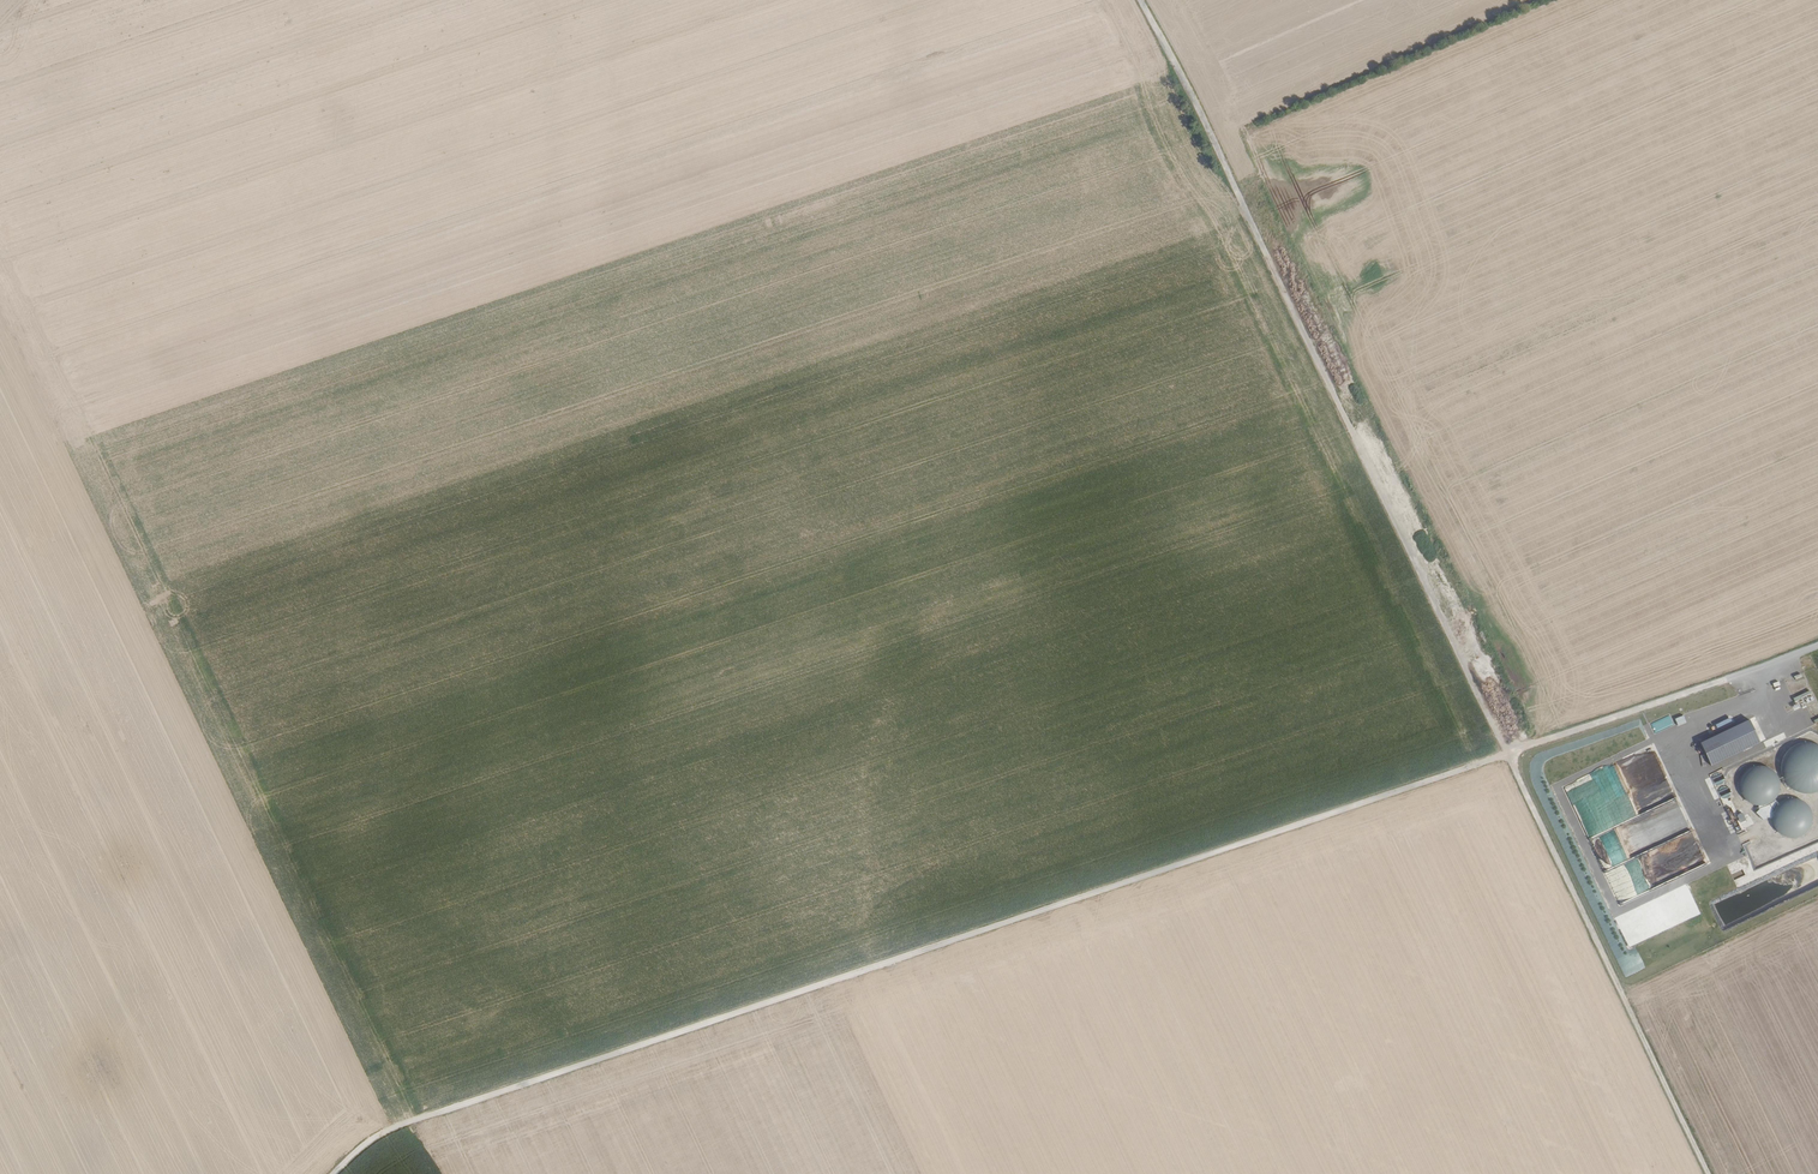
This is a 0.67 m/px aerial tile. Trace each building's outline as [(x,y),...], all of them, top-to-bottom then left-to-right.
[(1712,712),(1713,713),(1735,705),(1731,696),(1702,708),(1705,715),(1712,712)] [(1750,720),(1701,743),(1712,765),(1760,742),(1750,720)] [(1816,744),(1810,743),(1804,743),(1798,744),(1792,747),(1788,752),(1784,757),(1782,763),(1782,769),(1783,775),(1785,781),(1789,786),(1793,790),(1799,793),(1805,794),(1811,794),(1817,792),(1817,745),(1816,744)] [(1774,799),(1777,795),(1779,790),(1780,784),(1779,779),(1776,774),(1772,770),(1768,767),(1762,766),(1757,766),(1752,768),(1747,771),(1744,776),(1742,781),(1741,786),(1742,791),(1745,796),(1749,800),(1753,803),(1759,804),(1764,804),(1769,802),(1774,799)] [(1713,784),(1723,783),(1723,773),(1713,774),(1713,784)] [(1730,796),(1726,785),(1718,787),(1722,798),(1730,796)] [(1812,825),(1813,819),(1813,814),(1811,808),(1807,804),(1803,801),(1797,799),(1792,798),(1786,799),(1781,802),(1777,806),(1774,811),(1773,817),(1774,822),(1776,828),(1779,832),(1784,836),(1789,837),(1795,838),(1800,837),(1805,834),(1809,830),(1812,825)] [(1725,827),(1729,837),(1732,836),(1725,817),(1717,820),(1720,829),(1725,827)]
